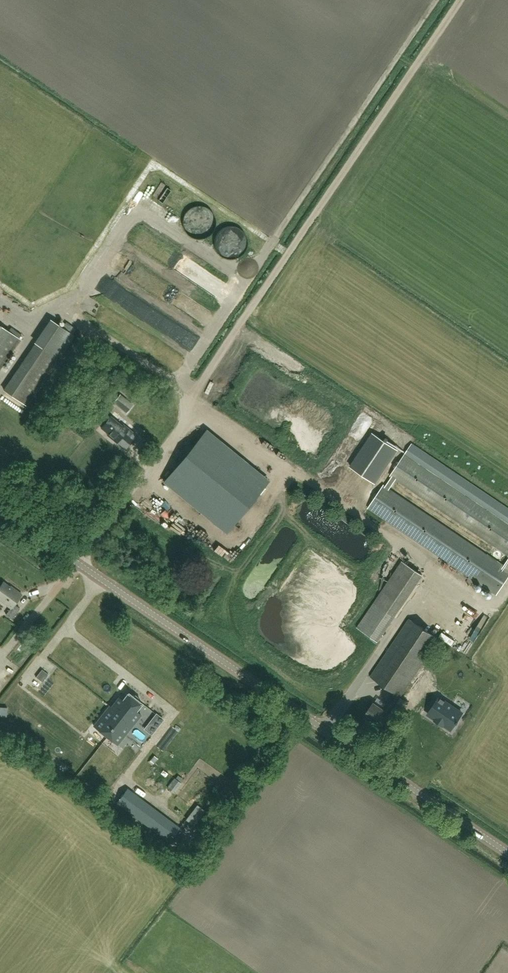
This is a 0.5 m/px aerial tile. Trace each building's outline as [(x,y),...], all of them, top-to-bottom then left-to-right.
[(106,325),(114,311),(108,308),(101,321),(106,325)] [(20,340),(0,326),(0,370),(20,340)] [(69,343),(46,328),(45,327),(34,343),(36,344),(58,359),(69,343)] [(150,352),(153,347),(140,338),(136,343),(150,352)] [(122,408),(128,401),(120,395),(114,402),(122,408)] [(13,403),(11,406),(24,416),(27,412),(13,403)] [(130,445),(137,436),(123,425),(122,426),(111,417),(101,428),(108,434),(107,436),(116,443),(121,437),(130,445)] [(398,446),(370,430),(349,465),(378,481),(398,446)] [(175,488),(241,533),(278,478),(212,434),(175,488)] [(404,455),(390,476),(507,555),(507,524),(404,455)] [(368,508),(496,594),(507,577),(507,559),(503,566),(384,486),(368,508)] [(402,560),(359,627),(379,640),(422,573),(402,560)] [(21,594),(14,589),(14,590),(3,582),(0,586),(0,601),(11,609),(6,615),(12,620),(20,609),(14,605),(21,594)] [(482,625),(484,619),(474,615),(472,620),(482,625)] [(390,714),(439,639),(409,619),(370,677),(394,693),(383,709),(373,703),(362,719),(368,723),(367,725),(375,730),(376,728),(381,732),(392,715),(390,714)] [(49,674),(43,669),(36,677),(43,682),(49,674)] [(94,726),(117,745),(141,715),(136,711),(142,703),(138,700),(138,698),(135,695),(132,695),(128,692),(122,700),(119,697),(111,707),(109,706),(94,726)] [(439,697),(428,714),(436,719),(436,720),(443,725),(443,724),(451,730),(456,722),(457,723),(459,721),(457,720),(462,713),(445,701),(445,700),(444,701),(441,699),(442,698),(441,698),(439,697)] [(90,702),(88,707),(95,711),(97,706),(90,702)] [(156,715),(152,720),(159,725),(163,720),(156,715)] [(138,781),(143,774),(138,770),(133,777),(138,781)] [(181,783),(174,778),(167,788),(173,793),(181,783)] [(169,844),(181,829),(127,789),(116,803),(169,844)]
